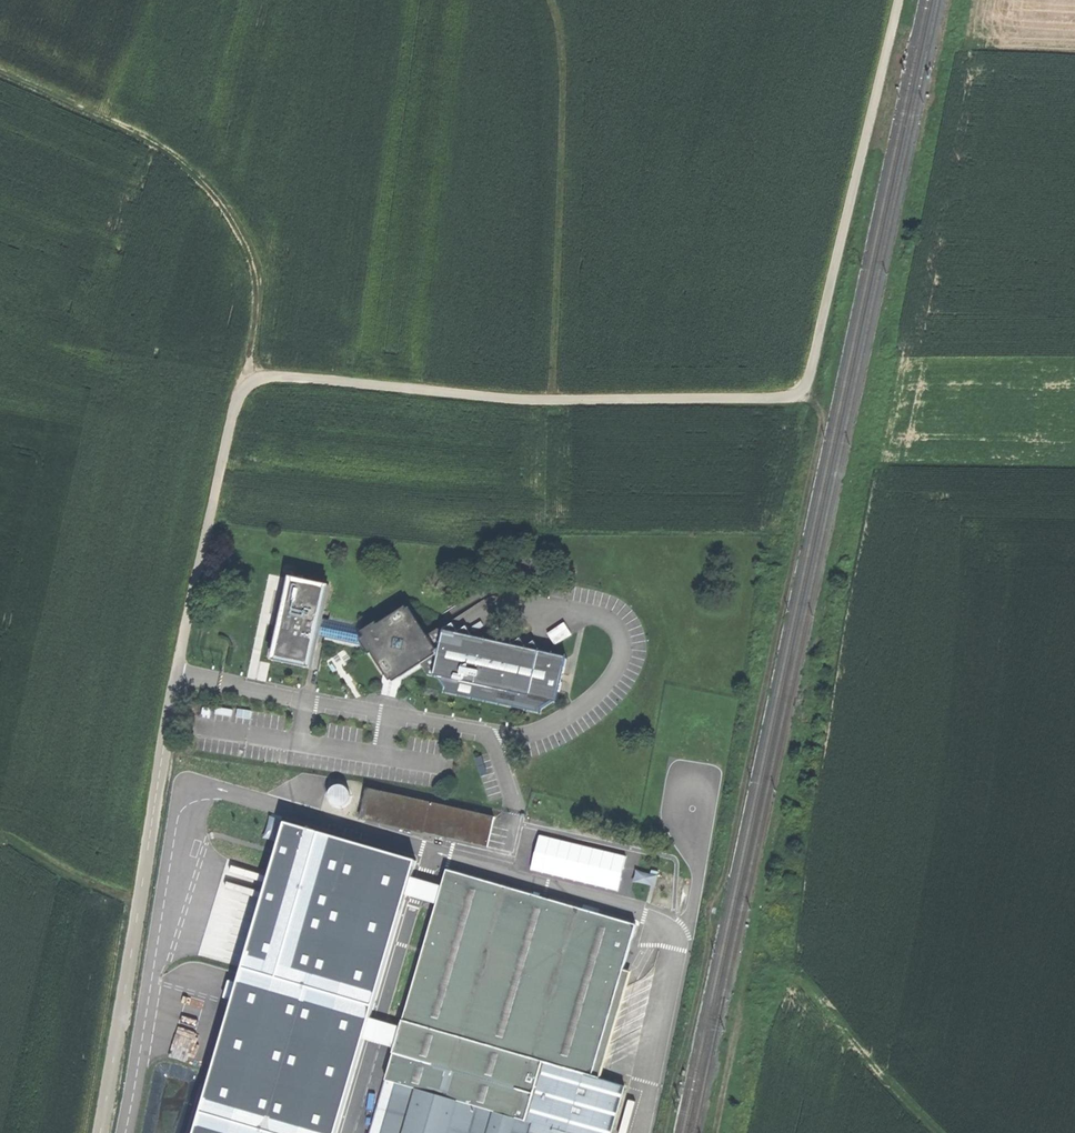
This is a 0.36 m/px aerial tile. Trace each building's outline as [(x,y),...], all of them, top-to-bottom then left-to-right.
[(329,587),(291,579),(282,622),(274,659),(311,667),(318,636),(322,619),(329,587)] [(379,626),(363,636),(373,652),(385,671),(387,670),(394,671),(401,672),(403,675),(421,663),(428,674),(437,677),(445,688),(445,692),(540,713),(541,708),(553,702),(557,702),(562,678),(567,658),(438,629),(427,637),(409,606),(379,626)] [(322,619),(318,636),(364,646),(370,655),(373,652),(363,636),(379,626),(376,622),(367,628),(322,619)] [(350,792),(329,783),(322,798),(344,808),(350,792)] [(366,788),(360,817),(438,835),(487,847),(494,817),(366,788)] [(410,858),(281,820),(190,1132),(331,1132),(410,858)] [(536,835),(528,869),(618,889),(626,854),(536,835)] [(451,867),(388,1080),(479,1107),(528,1122),(544,1063),(596,1078),(635,945),(642,923),(451,867)] [(633,881),(656,884),(658,871),(635,868),(633,881)] [(528,1122),(533,1123),(530,1132),(611,1132),(625,1086),(596,1078),(544,1063),(528,1122)] [(388,1080),(372,1132),(471,1132),(479,1107),(388,1080)] [(479,1107),(471,1132),(530,1132),(533,1123),(528,1122),(479,1107)]
